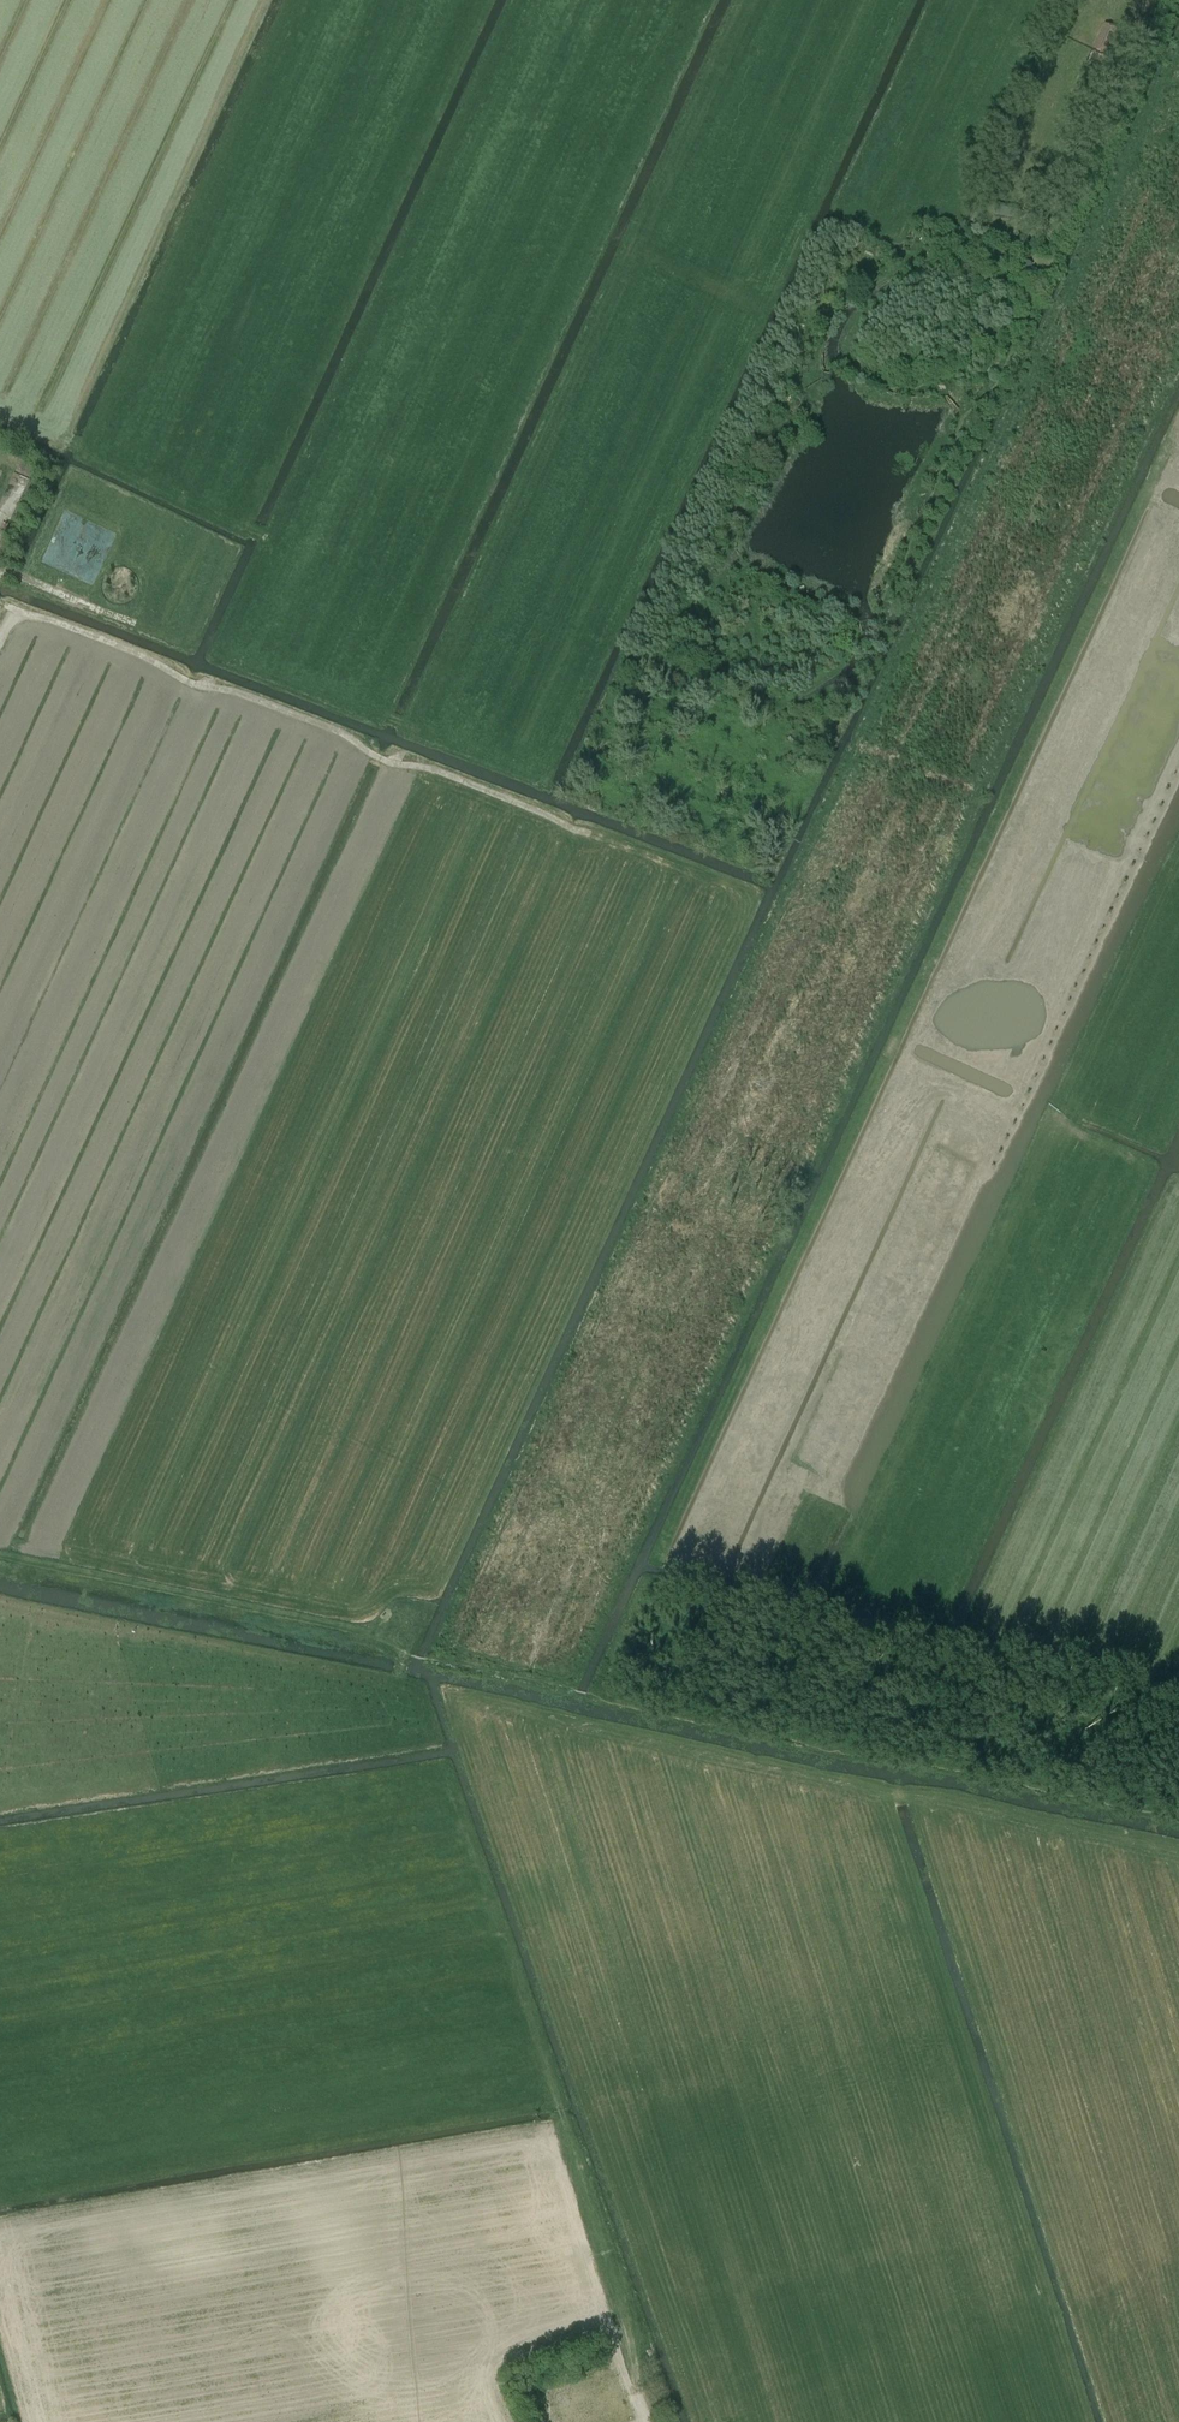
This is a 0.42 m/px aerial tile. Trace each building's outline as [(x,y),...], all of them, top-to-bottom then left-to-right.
[(1104,24),(1092,50),(1106,57),(1118,30),(1104,24)] [(1007,207),(1005,217),(1018,219),(1020,209),(1007,207)] [(1033,266),(1024,261),(1017,273),(1026,278),(1033,266)] [(1038,270),(1034,278),(1039,281),(1043,273),(1038,270)] [(31,478),(16,470),(10,482),(25,490),(31,478)] [(102,585),(101,586),(101,587),(102,589),(102,590),(102,592),(103,594),(104,595),(105,597),(106,599),(107,600),(109,601),(110,603),(112,604),(113,604),(114,605),(116,605),(118,605),(119,605),(121,605),(123,605),(125,605),(127,604),(128,604),(130,603),(132,602),(133,600),(135,599),(136,597),(137,596),(138,594),(138,592),(139,591),(139,589),(139,587),(139,585),(139,583),(138,581),(138,580),(137,578),(136,576),(135,575),(134,574),(133,573),(132,572),(130,571),(128,570),(127,569),(124,568),(123,568),(121,568),(120,568),(118,568),(116,568),(114,569),(112,570),(110,571),(109,572),(107,573),(106,574),(105,576),(104,577),(103,579),(102,581),(102,583),(102,585)]
